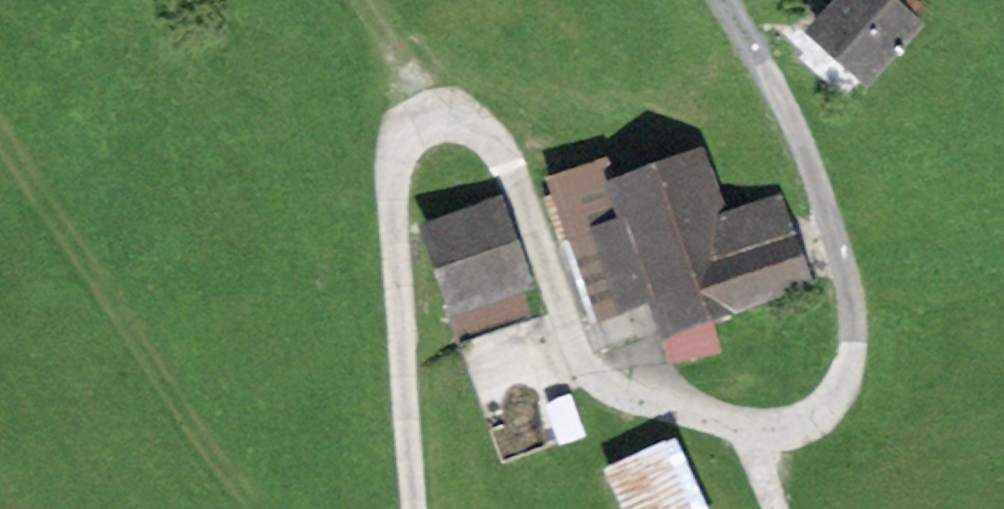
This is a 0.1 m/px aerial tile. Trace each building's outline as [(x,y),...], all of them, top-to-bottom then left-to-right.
[(786,34),(854,91),(913,21),(888,0),(815,0),(786,34)] [(655,295),(669,334),(703,321),(811,282),(781,199),(723,219),(700,156),(605,190),(596,166),(557,180),(605,312),(655,295)] [(498,200),(409,231),(438,316),(528,285),(498,200)] [(712,345),(703,321),(669,334),(678,358),(712,345)] [(589,473),(606,508),(707,508),(671,435),(589,473)]
